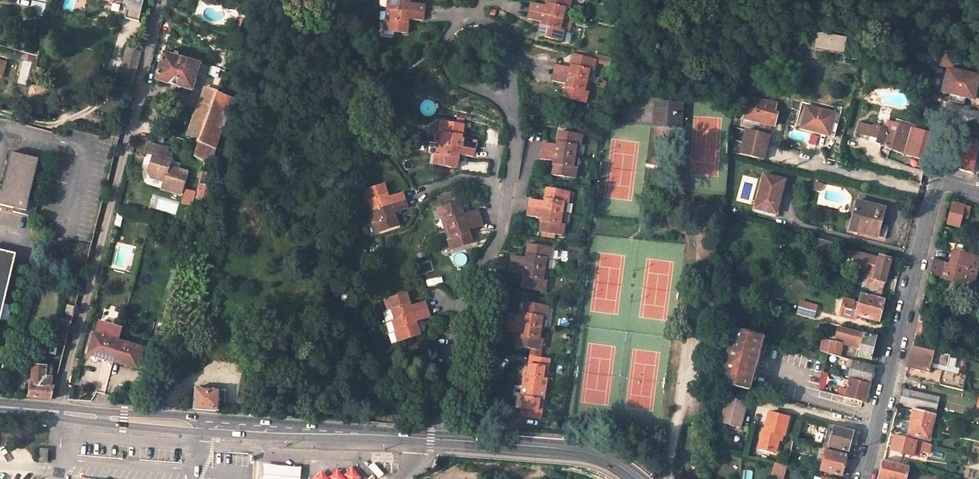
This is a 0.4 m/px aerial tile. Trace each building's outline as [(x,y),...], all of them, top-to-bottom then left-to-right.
[(140,0),(105,0),(110,1),(111,1),(123,4),(122,7),(126,8),(127,2),(139,5),(140,0)] [(406,1),(407,0),(389,0),(388,8),(421,11),(422,3),(406,1)] [(549,7),(537,4),(534,4),(532,12),(564,19),(566,10),(570,11),(573,0),(550,0),(549,7)] [(33,1),(30,11),(43,14),(45,4),(44,4),(34,1),(33,1)] [(421,19),(421,11),(388,8),(387,19),(383,18),(382,30),(404,32),(405,18),(417,19),(421,19)] [(564,19),(532,12),(530,20),(545,23),(542,37),(563,42),(565,31),(561,30),(564,19)] [(816,30),(813,44),(842,52),(846,38),(816,30)] [(132,89),(136,75),(141,56),(115,49),(106,83),(132,89)] [(950,68),(955,64),(957,54),(944,51),(940,66),(950,68)] [(174,56),(164,53),(156,80),(178,86),(185,59),(178,57),(179,55),(174,53),(174,56)] [(591,70),(596,71),(598,59),(577,55),(574,69),(562,66),(558,66),(557,74),(589,80),(591,70)] [(200,63),(185,59),(178,86),(193,90),(200,63)] [(219,69),(216,68),(212,67),(211,74),(218,76),(219,69)] [(943,92),(971,98),(977,77),(948,70),(943,92)] [(589,80),(557,74),(555,81),(570,84),(568,98),(590,103),(592,92),(587,91),(589,80)] [(217,97),(203,92),(185,140),(199,145),(217,97)] [(219,92),(217,97),(199,145),(195,155),(195,156),(204,161),(203,167),(193,204),(209,208),(214,188),(205,185),(216,148),(235,99),(219,92)] [(776,118),(772,116),(775,104),(750,97),(744,118),(761,123),(770,126),(773,127),(776,118)] [(978,107),(978,100),(971,98),(969,108),(978,111),(978,107)] [(679,106),(657,104),(655,122),(677,124),(679,106)] [(805,106),(801,124),(807,126),(806,129),(835,136),(840,115),(805,106)] [(463,122),(440,119),(439,129),(435,129),(433,139),(438,140),(442,141),(475,145),(476,137),(461,135),(463,122)] [(911,127),(888,120),(885,129),(873,126),(869,140),(881,143),(881,144),(904,153),(924,159),(932,129),(912,123),(911,127)] [(770,126),(761,123),(759,133),(768,135),(770,126)] [(869,140),(873,126),(859,123),(855,136),(869,140)] [(561,145),(549,143),(545,142),(543,151),(576,156),(578,145),(583,146),(585,134),(563,131),(561,145)] [(759,133),(746,131),(741,155),(764,161),(769,136),(768,135),(759,133)] [(965,143),(960,142),(958,148),(963,149),(962,152),(959,150),(957,152),(956,156),(957,159),(960,160),(957,169),(970,173),(978,147),(976,147),(976,140),(969,138),(965,143)] [(459,152),(474,154),(475,145),(442,141),(441,152),(436,151),(435,163),(457,166),(459,152)] [(167,149),(148,143),(145,153),(153,156),(149,172),(151,178),(164,181),(162,189),(181,194),(187,172),(169,167),(171,160),(165,158),(167,149)] [(579,168),(575,167),(576,156),(543,151),(542,159),(546,160),(558,162),(555,175),(577,179),(579,168)] [(12,154),(0,198),(0,207),(14,211),(13,214),(34,220),(38,205),(29,203),(40,162),(12,154)] [(204,161),(195,156),(192,162),(203,167),(204,161)] [(775,213),(783,179),(762,174),(753,208),(775,213)] [(822,183),(815,181),(813,189),(820,191),(822,183)] [(374,210),(406,200),(403,192),(388,197),(384,184),(363,191),(366,202),(371,200),(374,210)] [(570,203),(572,190),(550,187),(548,201),(532,199),(530,207),(564,213),(566,202),(570,203)] [(193,206),(195,192),(184,190),(182,205),(193,206)] [(366,202),(369,212),(374,210),(371,200),(366,202)] [(377,233),(398,227),(393,213),(404,210),(408,208),(406,200),(374,210),(378,221),(373,222),(377,233)] [(444,216),(447,226),(480,216),(477,208),(462,213),(458,200),(437,206),(440,217),(444,216)] [(864,202),(857,231),(884,237),(888,225),(879,223),(883,207),(864,202)] [(969,207),(953,203),(947,224),(958,227),(961,217),(966,219),(969,207)] [(565,235),(567,224),(562,224),(564,213),(530,207),(529,215),(545,218),(543,231),(565,235)] [(369,212),(373,222),(378,221),(374,210),(369,212)] [(120,226),(123,214),(118,213),(115,225),(120,226)] [(447,237),(450,249),(471,243),(467,229),(482,224),(480,216),(447,226),(450,236),(447,237)] [(832,242),(810,236),(808,245),(830,250),(832,242)] [(554,246),(532,243),(530,257),(514,255),(512,263),(546,268),(548,257),(552,258),(554,246)] [(955,243),(953,251),(972,256),(973,251),(962,249),(963,246),(955,243)] [(368,250),(353,246),(351,255),(366,258),(368,250)] [(16,255),(0,251),(0,327),(1,320),(8,322),(12,307),(5,305),(16,255)] [(978,258),(972,256),(953,251),(949,264),(933,260),(929,274),(946,279),(972,286),(978,258)] [(860,292),(881,297),(886,276),(890,277),(893,267),(888,265),(890,258),(879,255),(878,258),(855,252),(853,262),(866,265),(862,282),(849,278),(847,289),(860,292)] [(545,279),(546,268),(512,263),(511,271),(527,273),(525,287),(547,291),(549,280),(545,279)] [(392,318),(396,317),(428,307),(425,300),(410,304),(406,290),(385,297),(389,308),(384,309),(388,320),(392,318)] [(881,297),(860,292),(858,302),(843,299),(839,315),(854,319),(855,315),(878,320),(884,298),(881,297)] [(508,322),(542,327),(543,317),(548,317),(550,306),(528,302),(526,316),(510,314),(508,322)] [(798,302),(797,307),(814,311),(815,306),(798,302)] [(430,315),(428,307),(396,317),(399,327),(395,328),(399,340),(420,334),(416,319),(430,315)] [(797,307),(795,315),(813,319),(814,311),(797,307)] [(915,332),(912,347),(922,349),(928,324),(923,322),(925,315),(920,313),(915,332)] [(65,321),(60,320),(55,338),(65,341),(70,323),(65,321)] [(121,327),(100,322),(96,335),(95,335),(89,354),(138,368),(143,348),(118,341),(121,327)] [(521,347),(533,349),(542,350),(544,339),(540,338),(542,327),(508,322),(507,330),(523,332),(521,347)] [(865,331),(838,325),(835,338),(844,339),(856,342),(855,346),(861,348),(859,356),(870,359),(875,337),(864,334),(865,331)] [(733,329),(720,384),(749,391),(763,337),(733,329)] [(840,356),(843,343),(831,341),(828,353),(840,356)] [(933,352),(922,349),(912,347),(908,361),(907,367),(928,372),(929,366),(933,352)] [(541,358),(542,350),(533,349),(531,356),(541,358)] [(942,370),(965,375),(969,360),(933,352),(929,366),(942,370)] [(541,358),(531,356),(528,375),(525,375),(523,385),(546,389),(548,378),(543,377),(545,367),(550,368),(551,360),(541,358)] [(874,364),(850,358),(848,367),(851,368),(848,377),(850,378),(869,383),(874,364)] [(53,387),(50,387),(52,367),(46,367),(46,365),(32,364),(29,397),(50,399),(53,387)] [(965,375),(942,370),(939,383),(962,389),(965,375)] [(869,383),(850,378),(846,397),(863,401),(865,392),(867,392),(869,383)] [(544,399),(546,389),(523,385),(521,395),(524,396),(521,416),(540,420),(542,410),(537,409),(539,398),(544,399)] [(938,397),(902,388),(898,404),(915,409),(917,409),(918,407),(935,412),(938,397)] [(225,391),(220,391),(195,389),(192,410),(223,412),(225,391)] [(727,396),(720,423),(740,428),(745,409),(740,408),(742,400),(727,396)] [(917,409),(915,409),(909,434),(926,438),(930,422),(933,423),(935,414),(917,409)] [(784,435),(789,417),(769,412),(764,430),(763,429),(758,447),(776,452),(779,439),(780,434),(783,435),(784,435)] [(860,431),(829,424),(826,436),(831,437),(829,445),(848,450),(850,442),(858,444),(860,431)] [(895,434),(892,449),(913,454),(917,440),(895,434)] [(932,443),(917,440),(913,454),(920,456),(921,450),(930,453),(932,443)] [(41,449),(40,462),(48,462),(48,449),(41,449)] [(847,454),(827,449),(822,469),(842,474),(847,454)] [(880,478),(883,478),(906,478),(910,466),(884,459),(882,470),(880,478)] [(785,465),(773,462),(768,478),(777,478),(781,478),(785,465)] [(262,463),(261,478),(299,478),(300,466),(262,463)] [(373,463),(368,467),(378,477),(383,473),(373,463)] [(343,473),(348,478),(357,478),(360,477),(351,466),(343,473)] [(328,476),(331,478),(345,478),(336,468),(328,476)] [(312,477),(314,478),(329,478),(320,469),(312,477)]
